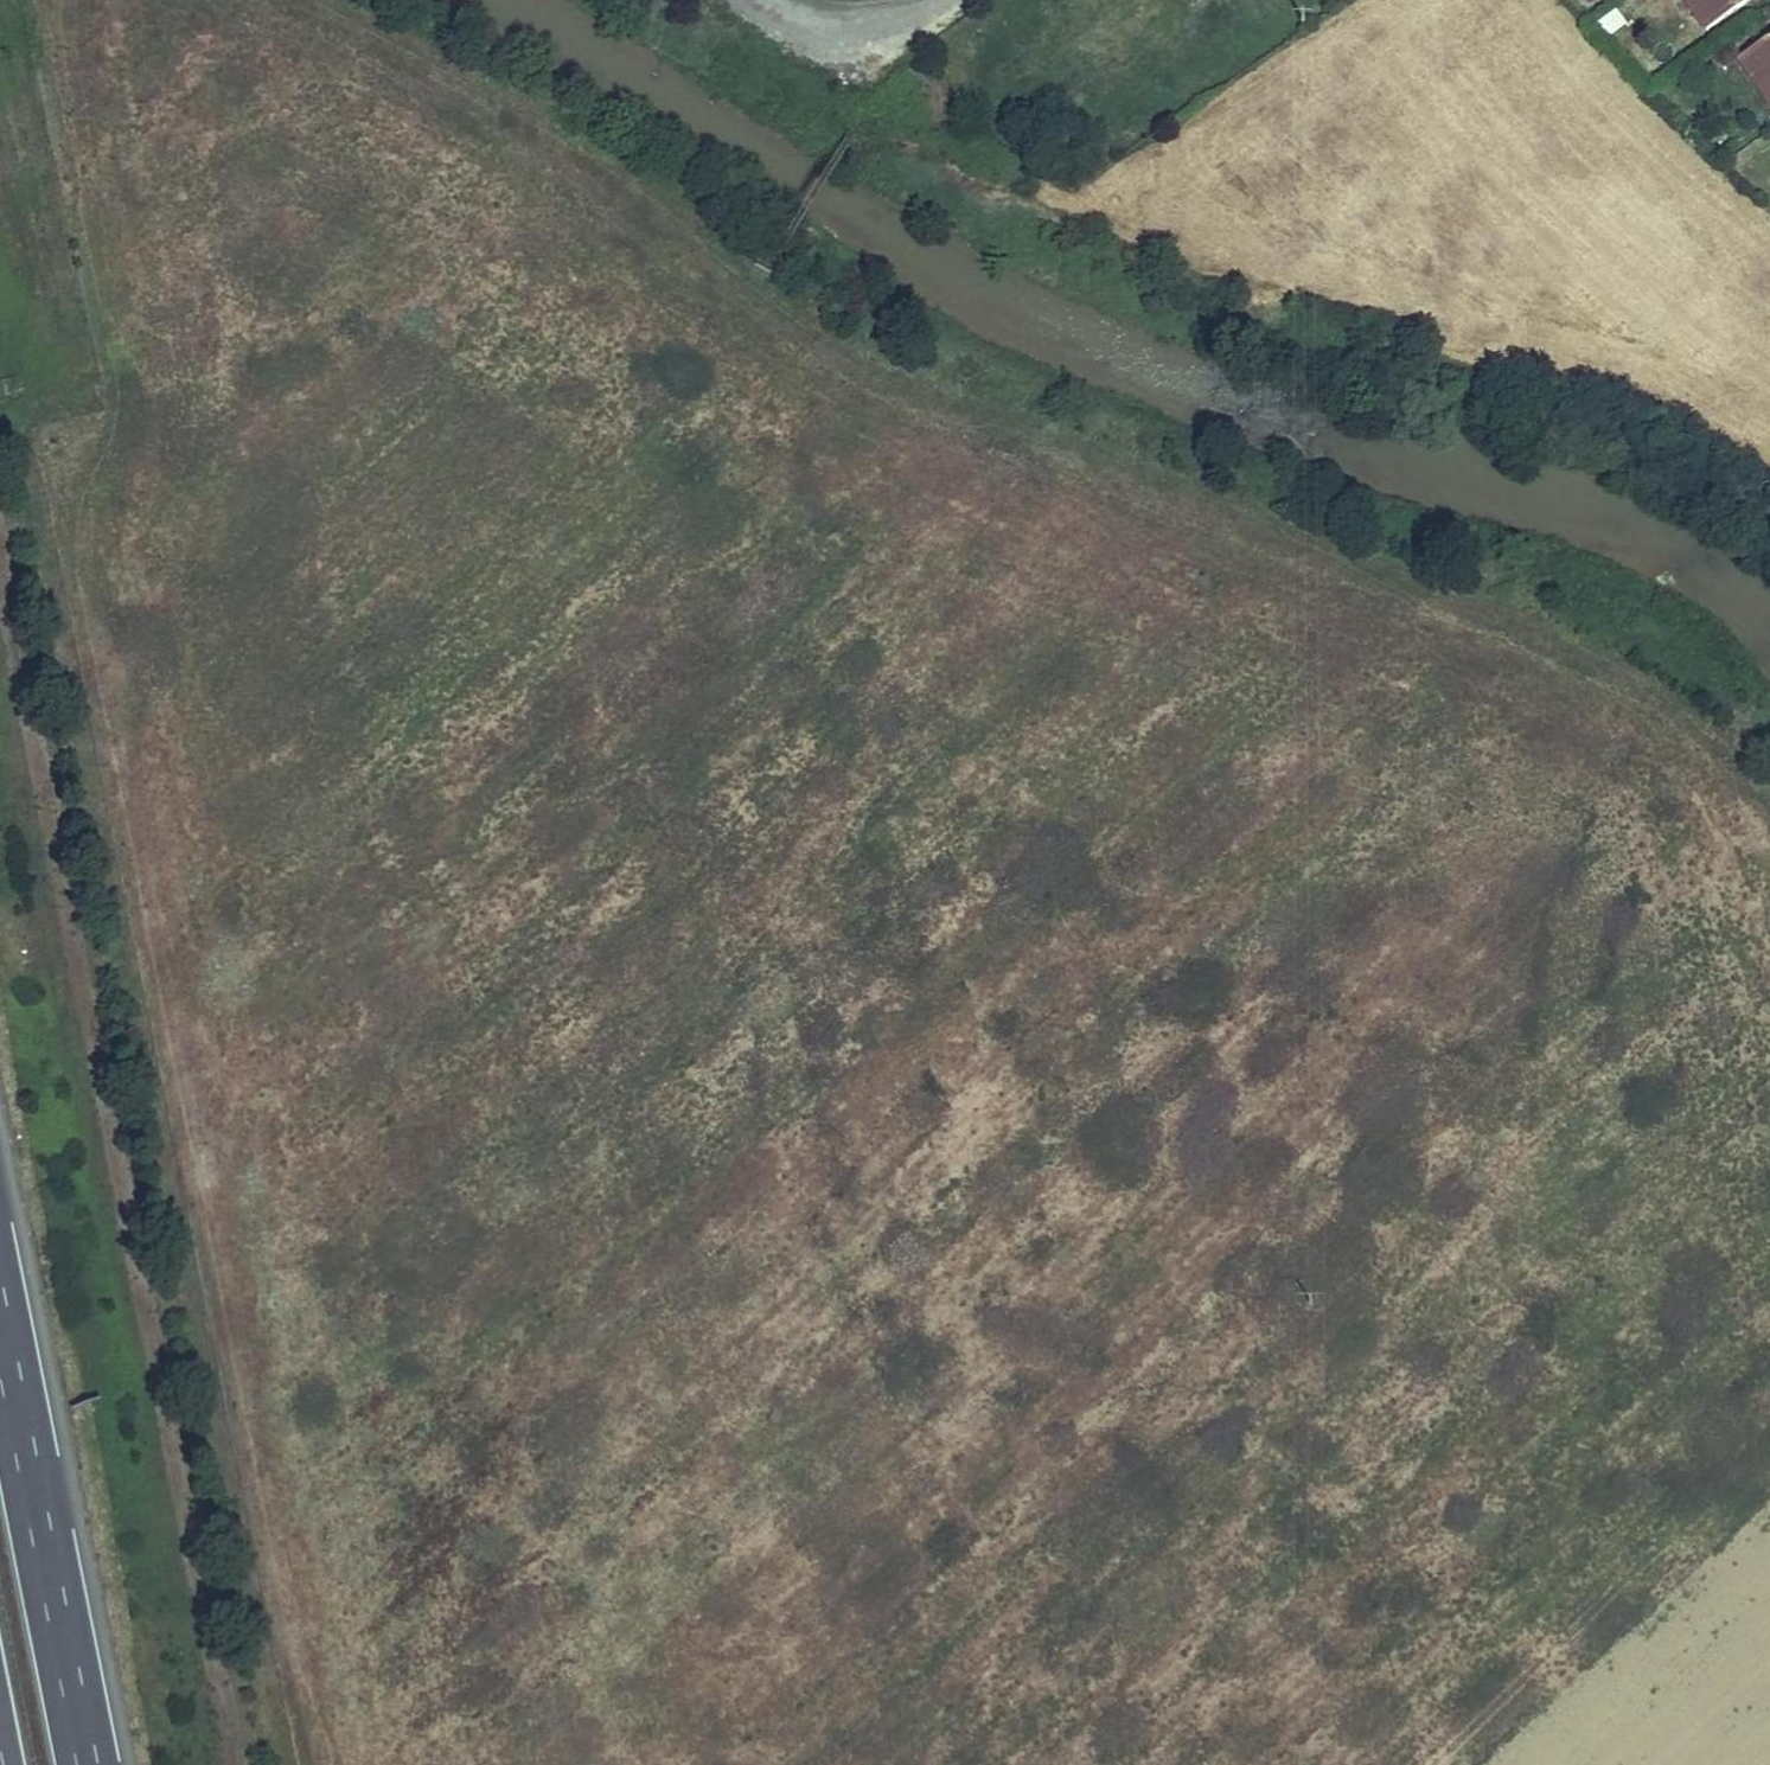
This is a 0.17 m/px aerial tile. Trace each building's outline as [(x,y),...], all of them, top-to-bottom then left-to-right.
[(1712,19),(1741,0),(1699,0),(1712,19)] [(1616,7),(1597,21),(1609,37),(1628,22),(1616,7)] [(1749,44),(1769,76),(1769,30),(1749,44)]
